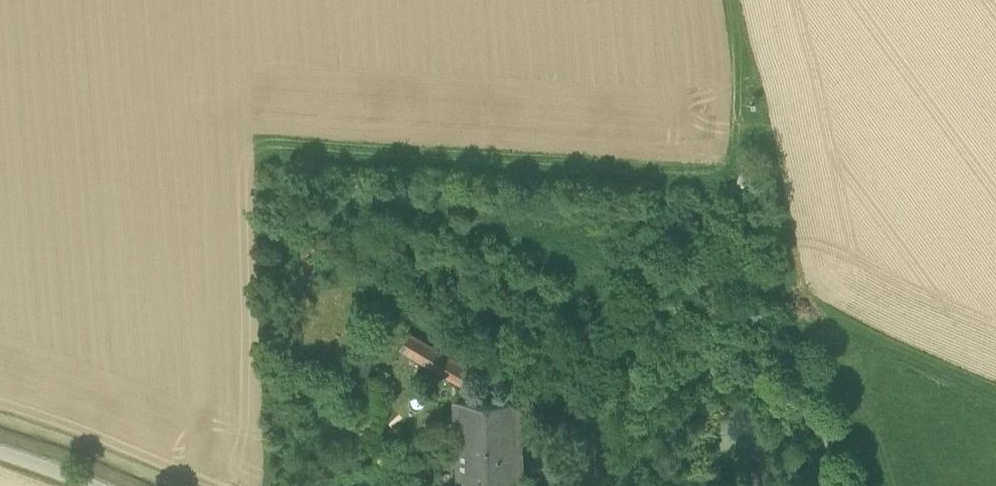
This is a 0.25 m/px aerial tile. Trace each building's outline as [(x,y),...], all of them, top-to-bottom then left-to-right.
[(391,344),(453,379),(461,364),(399,330),(391,344)] [(453,485),(509,485),(507,398),(451,399),(453,485)]
